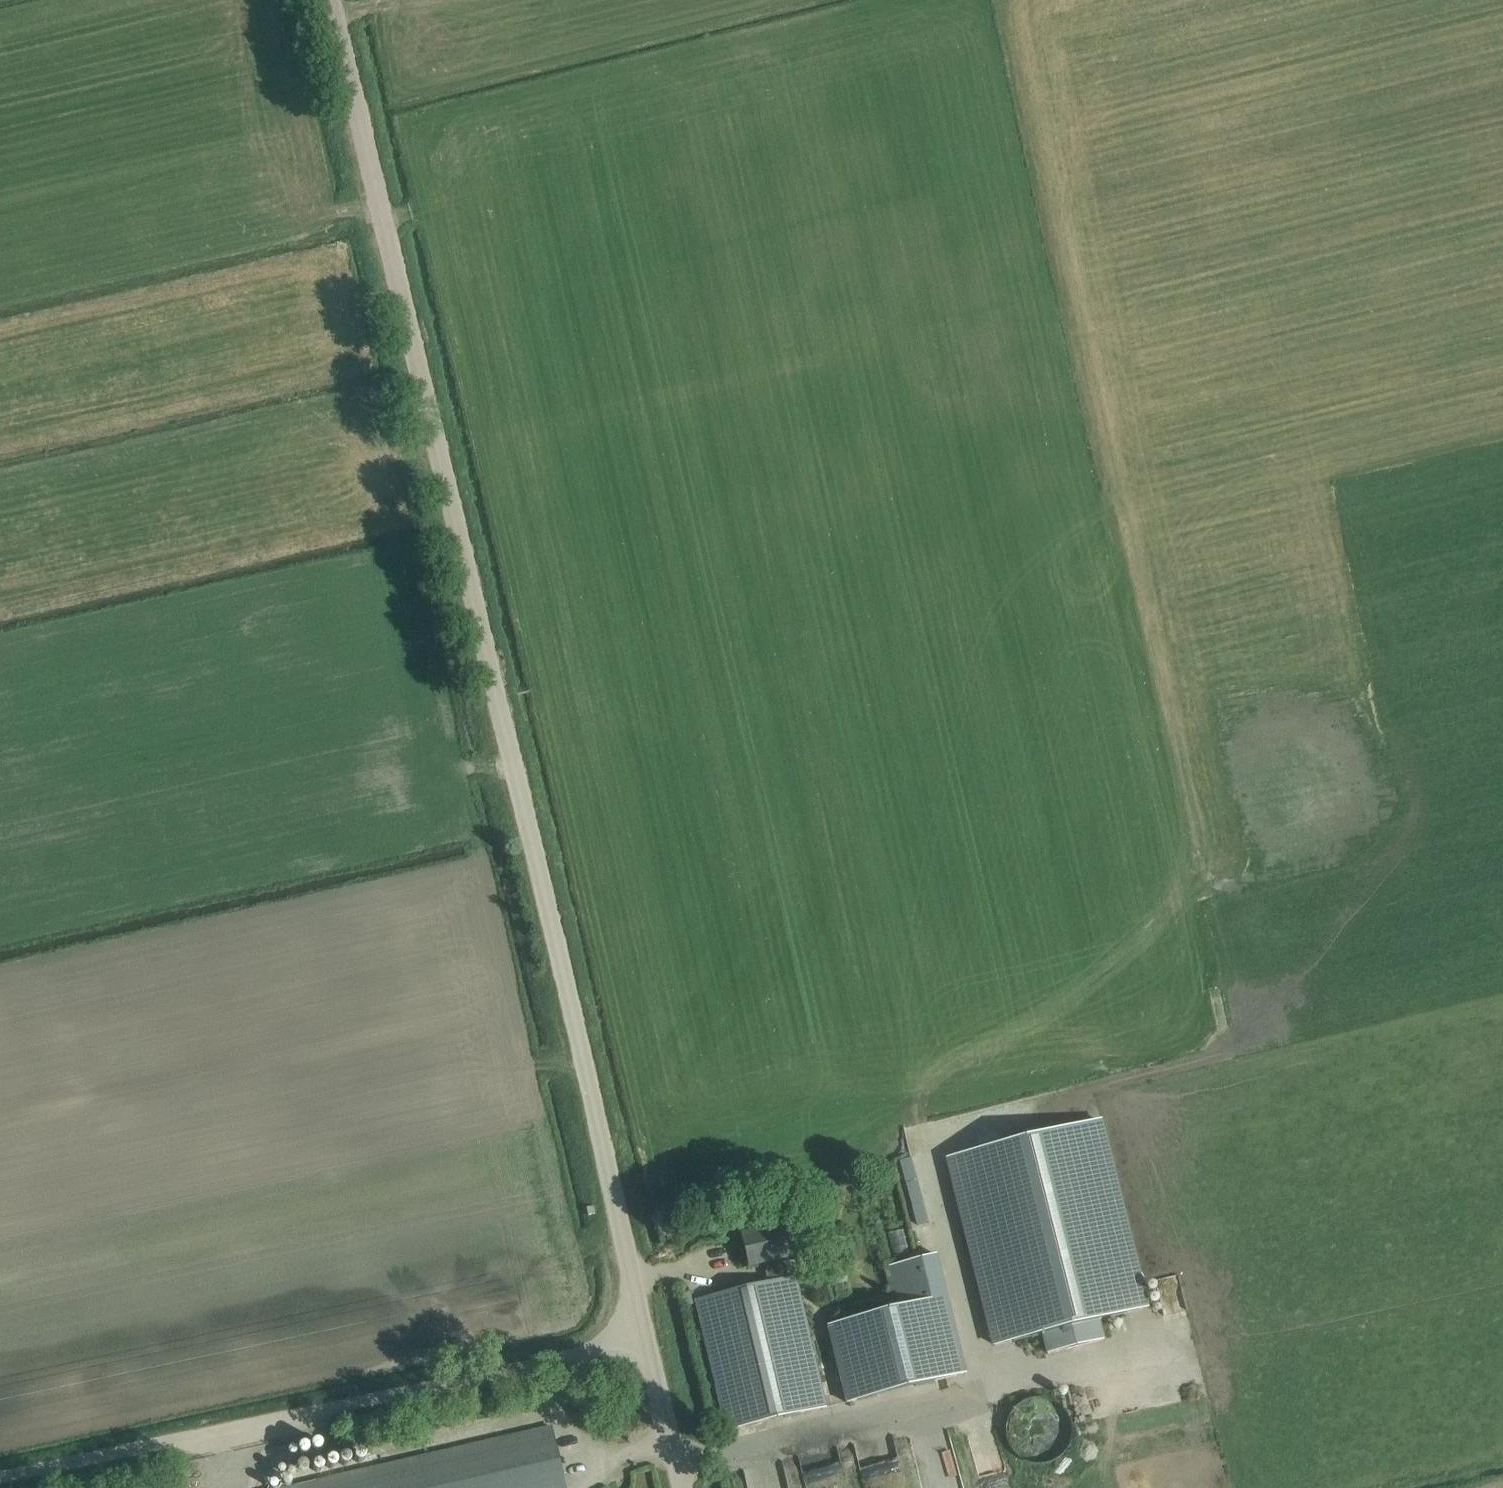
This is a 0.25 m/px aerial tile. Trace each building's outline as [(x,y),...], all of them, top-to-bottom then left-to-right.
[(1099,1120),(949,1157),(996,1345),(1043,1333),(1048,1354),(1104,1340),(1099,1319),(1146,1308),(1140,1285),(1139,1282),(1099,1120)] [(761,1231),(741,1235),(749,1266),(764,1262),(769,1282),(696,1299),(727,1431),(747,1426),(826,1407),(794,1276),(783,1278),(779,1261),(799,1257),(791,1224),(761,1231)] [(820,1320),(841,1400),(967,1369),(939,1254),(887,1267),(896,1302),(820,1320)] [(525,1472),(562,1464),(553,1425),(296,1485),(284,1487),(529,1487),(525,1472)]
